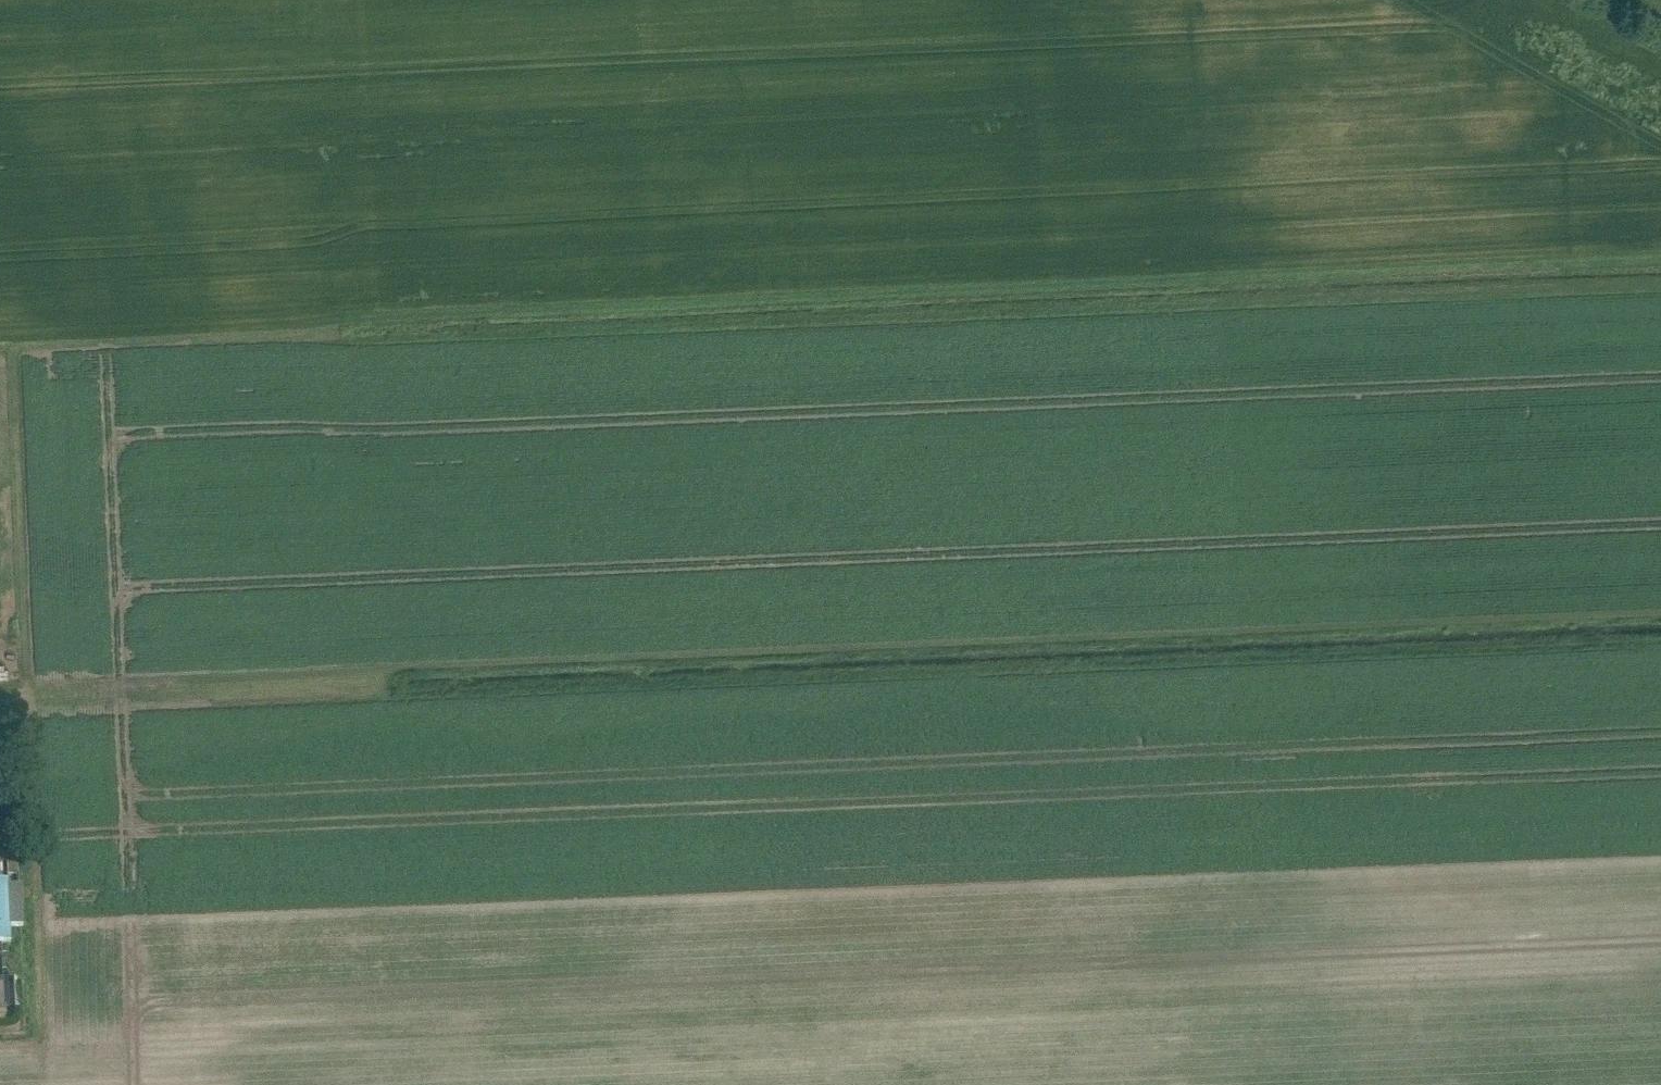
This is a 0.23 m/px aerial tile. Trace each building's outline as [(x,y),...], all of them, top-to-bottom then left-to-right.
[(14,945),(13,928),(26,928),(24,888),(11,889),(11,882),(0,883),(0,945),(14,945)]
